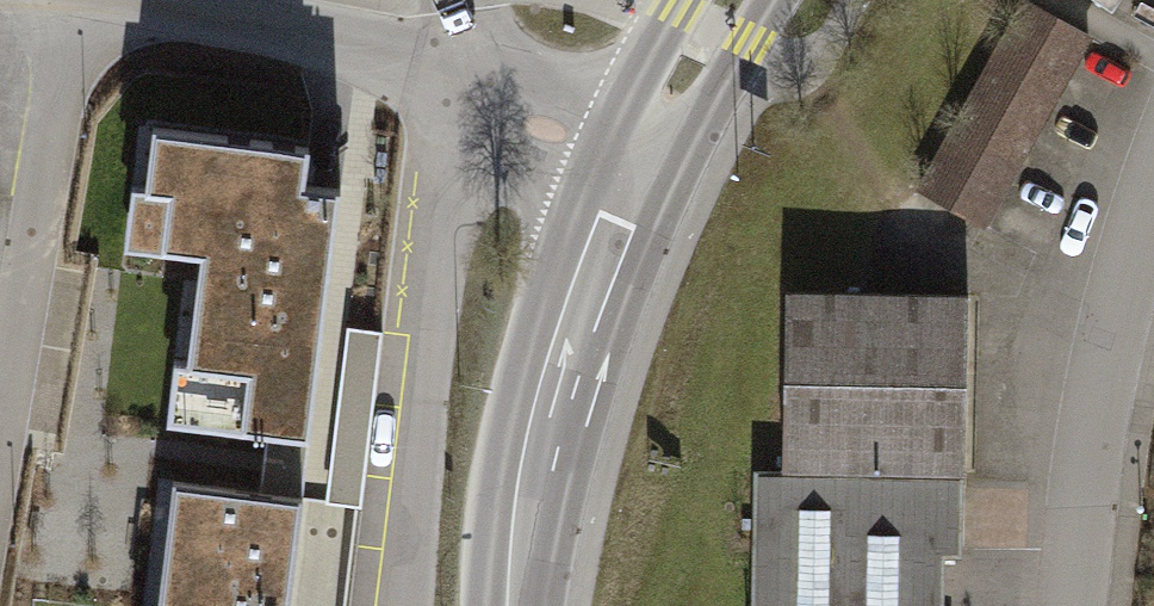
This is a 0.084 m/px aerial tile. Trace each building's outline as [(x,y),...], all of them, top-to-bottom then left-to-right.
[(915,158),(992,200),(1081,40),(1009,0),(1002,0),(915,158)] [(309,146),(153,128),(145,192),(167,194),(161,250),(201,255),(187,366),(210,369),(203,425),(310,438),(340,188),(304,184),(309,146)] [(783,291),(780,470),(752,470),(750,605),(938,605),(939,550),(960,550),(963,294),(783,291)] [(301,497),(172,482),(157,605),(288,605),(301,497)]
